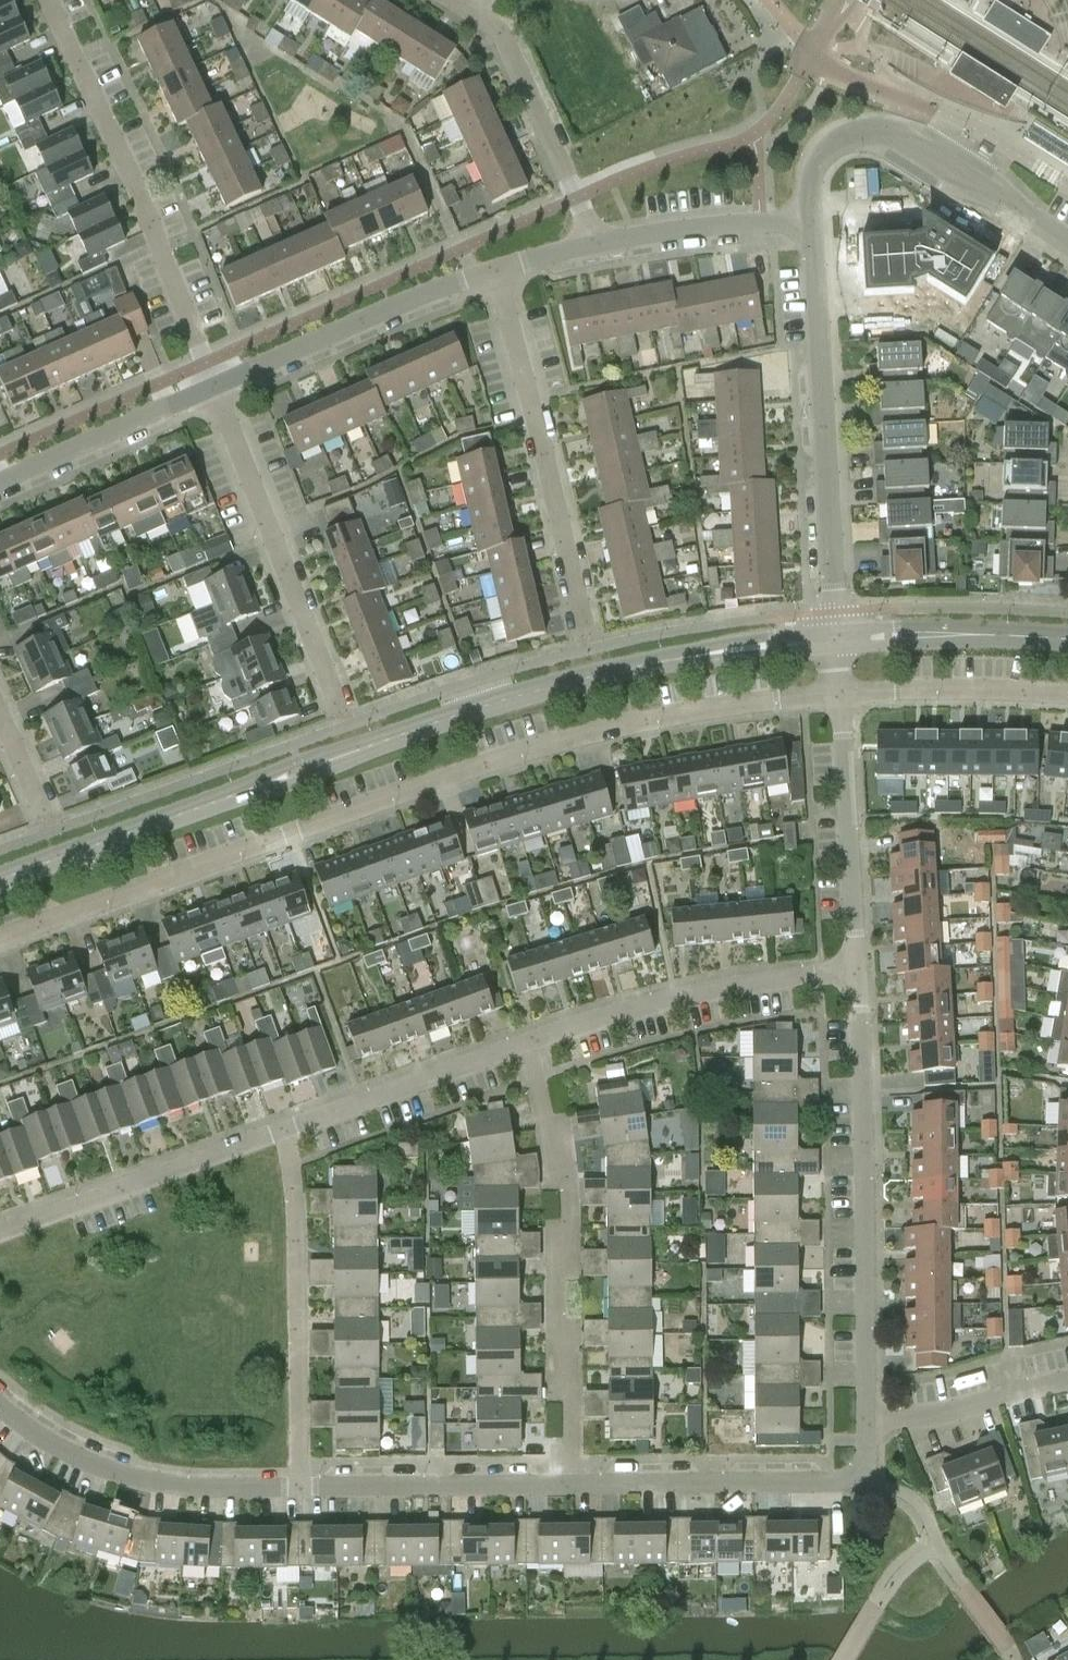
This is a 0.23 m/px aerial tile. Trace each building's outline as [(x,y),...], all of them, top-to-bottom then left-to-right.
[(19,18),(11,0),(0,0),(0,27),(19,18)] [(173,10),(181,6),(178,0),(168,0),(173,10)] [(246,1),(245,0),(235,0),(231,7),(238,12),(246,1)] [(291,0),(311,13),(319,0),(290,0),(291,0)] [(330,26),(347,0),(319,0),(311,13),(330,26)] [(351,39),(356,32),(355,31),(371,6),(370,6),(361,0),(347,0),(330,26),(351,39)] [(370,6),(371,6),(355,31),(356,32),(375,44),(395,11),(377,0),(374,0),(370,6)] [(1044,48),(1051,37),(996,2),(992,8),(989,13),(1044,48)] [(148,22),(142,9),(133,13),(139,26),(148,22)] [(653,57),(670,90),(728,59),(702,9),(675,22),(643,39),(653,57)] [(395,56),(415,24),(395,11),(375,44),(395,56)] [(124,17),(130,30),(139,26),(133,13),(124,17)] [(245,27),(253,32),(261,20),(253,15),(250,20),(245,27)] [(222,16),(210,22),(214,32),(227,26),(222,16)] [(30,40),(19,18),(0,27),(0,68),(12,62),(7,51),(30,40)] [(173,24),(138,41),(148,63),(183,46),(173,24)] [(415,69),(435,37),(415,24),(395,56),(415,69)] [(217,39),(230,33),(227,26),(214,32),(217,39)] [(285,36),(277,48),(285,53),(293,41),(285,36)] [(415,69),(435,82),(456,50),(435,37),(415,69)] [(293,57),(300,46),(293,41),(285,53),(293,57)] [(183,46),(148,63),(158,84),(193,68),(183,46)] [(452,64),(463,79),(474,71),(463,56),(452,64)] [(242,59),(229,65),(234,74),(246,68),(242,59)] [(324,61),(317,73),(325,78),(332,66),(324,61)] [(17,73),(12,62),(0,68),(0,99),(4,107),(51,85),(40,62),(17,73)] [(1011,101),(1012,99),(957,64),(951,72),(949,75),(1005,110),(1011,101)] [(337,75),(340,71),(332,66),(325,78),(333,83),(337,75)] [(203,89),(193,68),(158,84),(168,105),(203,89)] [(237,82),(250,76),(246,68),(234,74),(237,82)] [(369,79),(362,90),(370,96),(377,84),(369,79)] [(443,95),(453,117),(488,101),(478,79),(443,95)] [(377,100),(385,89),(377,84),(370,96),(377,100)] [(38,118),(61,107),(51,85),(4,107),(20,140),(44,129),(38,118)] [(213,110),(213,109),(203,89),(168,105),(179,127),(187,124),(186,123),(213,110)] [(404,118),(412,107),(400,99),(393,111),(404,118)] [(453,117),(463,139),(498,123),(488,101),(453,117)] [(262,102),(250,107),(254,117),(267,111),(262,102)] [(213,110),(186,123),(187,124),(196,144),(231,128),(221,106),(213,109),(213,110)] [(258,124),(270,119),(267,111),(254,117),(258,124)] [(463,139),(473,160),(508,145),(498,123),(463,139)] [(196,144),(206,165),(241,149),(231,128),(196,144)] [(25,152),(37,146),(47,168),(82,152),(72,129),(49,140),(44,129),(20,140),(25,152)] [(386,156),(383,149),(394,144),(392,139),(372,148),(377,160),(386,156)] [(420,147),(428,164),(440,159),(432,142),(420,147)] [(994,150),(983,144),(979,150),(990,156),(994,150)] [(282,145),(270,150),(274,160),(287,154),(282,145)] [(473,160),(483,182),(517,166),(508,145),(473,160)] [(364,151),(369,164),(377,160),(372,148),(364,151)] [(206,165),(216,187),(251,170),(241,149),(206,165)] [(70,185),(93,174),(82,152),(47,168),(57,190),(46,196),(51,207),(75,196),(70,185)] [(278,167),(290,161),(287,154),(274,160),(278,167)] [(343,175),(338,162),(329,166),(334,179),(343,175)] [(320,170),(326,182),(334,179),(329,166),(320,170)] [(493,204),(527,188),(517,166),(483,182),(493,204)] [(216,187),(227,209),(262,192),(251,170),(216,187)] [(412,178),(390,188),(406,223),(428,213),(412,178)] [(317,196),(311,183),(302,187),(308,200),(317,196)] [(440,190),(448,207),(460,201),(453,184),(440,190)] [(369,198),(384,233),(406,223),(390,188),(369,198)] [(57,219),(68,213),(79,235),(114,219),(103,196),(80,207),(75,196),(51,207),(57,219)] [(282,211),(276,198),(267,202),(273,215),(282,211)] [(347,207),(363,243),(384,233),(369,198),(347,207)] [(259,206),(265,219),(273,215),(267,202),(259,206)] [(345,260),(342,252),(363,243),(347,207),(326,217),(345,260)] [(239,230),(234,217),(216,225),(222,238),(239,230)] [(325,217),(328,225),(308,235),(323,270),(345,260),(326,217),(325,217)] [(83,274),(107,263),(102,252),(125,241),(114,219),(79,235),(89,257),(77,263),(83,274)] [(965,306),(996,257),(947,227),(943,232),(925,220),(926,234),(911,239),(911,236),(861,239),(865,297),(914,294),(914,286),(927,281),(927,282),(965,306)] [(286,244),(302,279),(323,270),(308,235),(286,244)] [(26,241),(13,247),(19,260),(32,254),(26,241)] [(265,254),(280,289),(302,279),(286,244),(265,254)] [(44,274),(59,267),(51,248),(36,255),(44,274)] [(243,263),(259,298),(280,289),(265,254),(243,263)] [(221,273),(236,308),(259,298),(243,263),(221,273)] [(115,297),(126,293),(116,267),(105,272),(115,297)] [(57,272),(45,277),(51,289),(62,284),(57,272)] [(766,337),(762,319),(754,276),(726,282),(734,325),(753,321),(757,339),(766,337)] [(1016,340),(1044,296),(1045,296),(1048,291),(1026,277),(1022,282),(1014,277),(1001,298),(986,321),(1016,340)] [(699,287),(711,350),(720,348),(716,328),(734,325),(726,282),(699,287)] [(71,288),(78,304),(87,300),(80,283),(71,288)] [(643,288),(652,331),(670,327),(673,348),(682,346),(681,335),(673,292),(671,283),(643,288)] [(711,350),(699,287),(673,292),(681,335),(699,332),(703,352),(711,350)] [(616,293),(629,356),(637,355),(633,335),(652,331),(643,288),(616,293)] [(0,296),(0,312),(18,304),(12,291),(0,296)] [(589,299),(598,341),(616,338),(620,358),(629,356),(616,293),(589,299)] [(112,304),(118,319),(108,323),(102,310),(93,314),(115,362),(136,353),(130,339),(148,332),(133,295),(112,304)] [(1067,323),(1067,303),(1055,295),(1052,301),(1045,296),(1044,296),(1016,340),(1045,359),(1067,323)] [(583,365),(579,345),(598,341),(589,299),(562,304),(574,367),(583,365)] [(30,307),(35,318),(45,314),(40,303),(30,307)] [(84,318),(90,331),(79,336),(94,371),(115,362),(93,314),(84,318)] [(7,316),(0,319),(0,323),(5,334),(13,330),(7,316)] [(1045,359),(1067,373),(1067,323),(1045,359)] [(67,341),(61,328),(53,332),(74,380),(94,371),(79,336),(67,341)] [(44,336),(49,349),(38,354),(54,389),(74,380),(53,332),(44,336)] [(468,370),(453,336),(431,346),(446,379),(468,370)] [(963,343),(957,352),(973,362),(979,353),(963,343)] [(914,385),(913,372),(922,371),(921,345),(877,347),(878,372),(869,373),(870,388),(879,388),(879,387),(914,385)] [(27,359),(21,346),(12,350),(33,398),(54,389),(38,354),(27,359)] [(446,379),(431,346),(409,355),(424,389),(446,379)] [(0,371),(0,380),(12,408),(33,398),(12,350),(3,354),(9,367),(0,371)] [(424,389),(409,355),(388,365),(403,399),(424,389)] [(991,380),(997,369),(982,360),(976,370),(991,380)] [(386,416),(382,408),(403,399),(388,365),(366,374),(385,416),(386,416)] [(997,369),(991,380),(1006,389),(1013,379),(997,369)] [(694,385),(714,384),(715,403),(759,401),(757,372),(693,376),(694,385)] [(366,375),(369,383),(348,392),(363,426),(385,416),(366,374),(366,375)] [(916,424),(915,411),(925,410),(923,384),(914,385),(879,387),(879,388),(881,411),(872,412),(873,428),(882,427),(882,426),(916,424)] [(982,395),(992,402),(1005,410),(1011,399),(988,384),(982,395)] [(646,386),(626,391),(583,400),(590,428),(632,418),(628,399),(648,395),(646,386)] [(970,388),(965,395),(976,402),(981,395),(970,388)] [(363,426),(348,392),(327,401),(342,435),(363,426)] [(1041,397),(1035,407),(1050,417),(1056,407),(1041,397)] [(342,435),(327,401),(305,411),(320,445),(342,435)] [(697,432),(760,429),(759,401),(715,403),(716,421),(696,422),(697,432)] [(687,415),(695,415),(695,405),(687,406),(687,415)] [(1067,422),(1067,414),(1056,407),(1050,417),(1065,426),(1067,422)] [(283,421),(298,455),(320,445),(305,411),(283,421)] [(472,416),(463,418),(467,431),(476,429),(472,416)] [(467,431),(463,418),(454,420),(458,434),(467,431)] [(596,455),(658,440),(656,431),(636,436),(632,418),(590,428),(596,455)] [(919,464),(919,463),(918,450),(927,449),(925,423),(916,424),(882,426),(882,427),(883,450),(874,451),(875,467),(884,466),(884,465),(919,464)] [(1008,465),(1047,466),(1047,467),(1056,467),(1056,451),(1047,451),(1048,426),(1004,425),(1004,451),(1009,451),(1008,464),(1008,465)] [(448,438),(441,426),(420,437),(426,450),(448,438)] [(719,459),(762,457),(760,429),(697,432),(697,440),(717,439),(719,459)] [(462,483),(498,475),(489,433),(461,439),(465,457),(457,459),(462,483)] [(413,441),(419,454),(426,450),(420,437),(413,441)] [(602,481),(645,472),(640,453),(660,449),(658,440),(596,455),(602,481)] [(394,466),(387,455),(378,460),(384,472),(394,466)] [(709,488),(773,484),(773,481),(764,482),(762,457),(719,459),(720,476),(699,477),(700,486),(709,486),(709,488)] [(208,507),(202,494),(186,459),(165,468),(187,516),(208,507)] [(371,464),(377,475),(384,472),(378,460),(371,464)] [(921,503),(921,502),(920,489),(930,488),(928,462),(919,463),(919,464),(884,465),(884,466),(885,489),(876,490),(877,506),(886,505),(921,503)] [(1007,504),(1046,505),(1046,506),(1055,506),(1055,490),(1046,490),(1047,467),(1047,466),(1008,465),(1008,464),(1003,464),(1002,490),(1008,490),(1007,503),(1007,504)] [(166,525),(187,516),(165,468),(145,477),(166,525)] [(645,472),(602,481),(608,507),(661,496),(671,494),(669,485),(649,489),(645,472)] [(498,475),(462,483),(467,506),(503,498),(498,475)] [(350,489),(345,476),(336,480),(341,492),(350,489)] [(146,534),(166,525),(145,477),(125,486),(146,534)] [(383,485),(388,498),(402,493),(397,479),(383,485)] [(420,479),(407,484),(410,495),(424,492),(420,479)] [(328,483),(333,495),(341,492),(336,480),(328,483)] [(732,515),(775,512),(773,484),(709,488),(710,495),(730,494),(732,515)] [(132,526),(137,538),(146,534),(125,486),(104,495),(120,531),(132,526)] [(414,505),(427,501),(424,492),(410,495),(414,505)] [(982,492),(971,492),(970,503),(982,503),(982,492)] [(114,548),(109,536),(120,531),(104,495),(85,504),(84,504),(105,552),(114,548)] [(605,537),(648,527),(643,509),(663,505),(661,496),(608,507),(599,510),(605,537)] [(348,498),(323,508),(329,523),(354,513),(348,498)] [(503,498),(467,506),(473,529),(509,521),(503,498)] [(951,500),(952,511),(953,515),(965,514),(964,499),(951,500)] [(89,540),(97,556),(105,552),(84,504),(85,504),(83,500),(62,509),(78,545),(89,540)] [(924,542),(924,541),(923,528),(932,527),(930,501),(921,502),(921,503),(886,505),(888,529),(878,529),(879,545),(888,544),(924,542)] [(1006,543),(1044,544),(1044,545),(1053,545),(1054,530),(1045,529),(1046,506),(1046,505),(1007,504),(1007,503),(1002,503),(1001,529),(1006,530),(1006,543)] [(72,563),(66,550),(78,545),(62,509),(42,519),(63,566),(72,563)] [(713,544),(777,540),(775,512),(732,515),(733,530),(712,532),(713,544)] [(411,517),(398,521),(401,530),(414,526),(411,517)] [(49,558),(54,570),(63,566),(42,519),(21,528),(37,563),(49,558)] [(359,521),(325,534),(334,557),(368,543),(359,521)] [(509,521),(473,529),(478,552),(523,542),(522,541),(514,543),(509,521)] [(611,564),(674,549),(672,542),(672,541),(652,545),(648,527),(605,537),(611,564)] [(31,581),(26,568),(37,563),(21,528),(1,537),(22,584),(31,581)] [(437,528),(424,533),(426,540),(440,537),(437,528)] [(227,535),(201,545),(207,561),(233,551),(227,535)] [(8,576),(14,588),(22,584),(1,537),(0,537),(0,579),(8,576)] [(430,550),(443,545),(440,537),(426,540),(430,550)] [(419,539),(405,543),(409,553),(422,548),(419,539)] [(735,570),(778,568),(777,540),(713,544),(713,549),(734,548),(735,570)] [(924,542),(888,544),(890,566),(880,567),(881,580),(890,579),(890,582),(902,581),(902,584),(915,583),(915,581),(926,580),(926,577),(935,577),(933,540),(924,541),(924,542)] [(680,541),(672,542),(674,549),(674,550),(681,549),(680,541)] [(523,542),(478,552),(478,553),(487,551),(492,573),(528,565),(523,542)] [(1044,544),(1006,543),(999,542),(998,579),(1007,579),(1007,582),(1018,582),(1018,585),(1032,585),(1032,583),(1043,583),(1043,580),(1052,581),(1053,568),(1044,567),(1044,545),(1044,544)] [(368,543),(334,557),(342,579),(377,565),(368,543)] [(984,543),(969,543),(969,558),(984,558),(984,543)] [(200,546),(180,555),(186,570),(206,561),(200,546)] [(412,561),(425,557),(422,548),(409,553),(412,561)] [(618,591),(660,581),(656,563),(676,558),(674,550),(674,549),(611,564),(618,591)] [(174,574),(186,570),(180,554),(168,559),(174,574)] [(72,563),(63,566),(68,577),(77,573),(72,563)] [(377,591),(386,588),(377,565),(342,579),(351,600),(351,601),(377,590),(377,591)] [(528,565),(492,573),(497,596),(533,588),(528,565)] [(689,567),(691,575),(699,574),(697,565),(689,567)] [(143,586),(136,567),(122,573),(124,580),(129,592),(143,586)] [(183,578),(187,590),(195,610),(193,611),(193,612),(193,613),(250,590),(241,568),(213,579),(209,568),(183,578)] [(735,570),(737,599),(780,597),(778,568),(735,570)] [(706,570),(709,590),(719,589),(716,569),(706,570)] [(113,570),(93,579),(99,592),(119,583),(113,570)] [(164,578),(161,571),(149,575),(152,583),(164,578)] [(452,572),(439,577),(442,584),(455,581),(452,572)] [(955,577),(954,592),(964,592),(964,577),(955,577)] [(445,594),(458,590),(455,581),(442,584),(445,594)] [(684,595),(664,599),(660,581),(618,591),(624,618),(666,608),(686,603),(684,595)] [(783,581),(784,597),(799,597),(798,581),(783,581)] [(434,584),(421,588),(424,597),(437,592),(434,584)] [(533,588),(497,596),(502,619),(538,610),(533,588)] [(61,596),(66,606),(78,601),(74,590),(61,596)] [(209,645),(213,644),(235,635),(231,624),(259,613),(250,590),(193,613),(193,612),(189,614),(199,640),(204,638),(204,639),(206,638),(209,645)] [(351,600),(342,603),(351,626),(386,612),(377,591),(377,590),(351,601),(351,600)] [(427,606),(440,601),(437,592),(424,597),(427,606)] [(154,615),(148,598),(128,606),(134,623),(154,615)] [(33,608),(38,619),(45,615),(41,605),(33,608)] [(117,630),(130,625),(123,609),(110,614),(117,630)] [(31,610),(11,618),(16,628),(35,620),(31,610)] [(538,610),(502,619),(508,643),(544,634),(538,610)] [(386,612),(351,626),(360,648),(394,634),(386,612)] [(42,637),(15,649),(25,671),(62,655),(52,633),(68,626),(63,614),(37,626),(42,637)] [(467,617),(454,622),(457,629),(471,626),(467,617)] [(461,639),(474,634),(471,626),(457,629),(461,639)] [(142,634),(155,664),(170,658),(157,628),(142,634)] [(449,628),(437,633),(440,642),(452,637),(449,628)] [(394,634),(360,648),(368,670),(403,656),(394,634)] [(235,635),(213,644),(209,645),(213,657),(212,665),(216,673),(222,678),(222,679),(276,658),(268,635),(240,646),(235,635)] [(443,650),(455,646),(452,637),(440,642),(443,650)] [(478,650),(469,653),(472,664),(482,661),(478,650)] [(87,669),(71,676),(62,655),(25,671),(34,693),(62,681),(67,692),(93,681),(87,669)] [(377,692),(412,679),(403,656),(368,670),(377,692)] [(235,713),(252,706),(262,702),(257,691),(285,680),(276,658),(222,679),(221,687),(224,694),(231,701),(235,713)] [(82,699),(98,692),(93,681),(67,692),(72,703),(44,715),(54,737),(91,721),(82,699)] [(165,701),(178,696),(173,684),(160,689),(165,701)] [(289,691),(262,702),(252,706),(260,729),(244,735),(249,747),(275,736),(271,725),(298,714),(289,691)] [(169,725),(164,711),(151,716),(156,730),(169,725)] [(91,747),(96,758),(122,747),(117,735),(101,742),(91,721),(54,737),(64,759),(91,747)] [(164,749),(180,743),(172,725),(156,731),(164,749)] [(904,732),(877,732),(876,781),(904,781),(904,732)] [(926,733),(904,732),(904,776),(926,776),(926,733)] [(948,733),(926,733),(926,776),(948,776),(948,733)] [(971,733),(948,733),(948,776),(970,776),(971,733)] [(993,733),(971,733),(970,776),(993,776),(993,733)] [(1016,733),(993,733),(993,776),(1015,777),(1016,733)] [(1038,733),(1016,733),(1015,777),(1038,777),(1038,733)] [(1049,734),(1044,777),(1066,779),(1067,762),(1067,736),(1049,734)] [(757,745),(765,787),(789,783),(781,740),(757,745)] [(734,749),(742,791),(765,787),(757,745),(734,749)] [(115,776),(106,754),(122,747),(96,758),(69,770),(78,793),(106,781),(111,792),(137,781),(131,769),(115,776)] [(195,747),(185,750),(190,763),(200,759),(195,747)] [(711,753),(719,796),(742,791),(734,749),(711,753)] [(688,757),(695,800),(719,796),(711,753),(688,757)] [(665,761),(672,804),(695,800),(688,757),(665,761)] [(642,765),(649,808),(672,804),(665,761),(642,765)] [(649,808),(642,765),(618,769),(625,812),(649,808)] [(577,780),(589,822),(612,815),(600,773),(577,780)] [(554,787),(567,829),(589,822),(577,780),(554,787)] [(532,794),(544,835),(567,829),(554,787),(532,794)] [(509,800),(522,842),(544,835),(532,794),(509,800)] [(487,807),(499,849),(522,842),(509,800),(487,807)] [(935,802),(935,813),(948,813),(948,802),(935,802)] [(961,809),(961,802),(948,802),(948,813),(961,813),(961,809)] [(904,814),(903,803),(890,803),(891,814),(904,814)] [(917,803),(903,803),(904,814),(917,814),(917,803)] [(979,803),(979,814),(992,814),(992,803),(979,803)] [(1005,803),(992,803),(992,814),(1005,814),(1005,803)] [(499,849),(487,807),(463,814),(476,856),(499,849)] [(1025,811),(1024,822),(1037,822),(1038,812),(1025,811)] [(1051,812),(1038,812),(1037,822),(1050,823),(1051,812)] [(426,828),(441,868),(464,860),(449,819),(426,828)] [(784,851),(800,850),(798,823),(783,824),(784,851)] [(760,840),(758,824),(748,825),(750,841),(760,840)] [(1004,832),(990,832),(990,842),(994,841),(994,849),(1023,849),(1023,847),(1033,848),(1034,838),(1016,836),(1016,827),(1004,832)] [(404,836),(419,876),(441,868),(426,828),(404,836)] [(742,829),(727,832),(729,845),(744,843),(742,829)] [(725,831),(710,833),(712,848),(727,846),(725,831)] [(899,833),(900,848),(901,855),(890,856),(891,874),(935,872),(933,846),(933,831),(899,833)] [(976,832),(977,842),(990,842),(990,832),(976,832)] [(641,846),(639,834),(625,838),(630,863),(658,856),(655,843),(641,846)] [(382,843),(397,884),(419,876),(404,836),(382,843)] [(610,839),(616,866),(630,863),(625,838),(624,836),(610,839)] [(695,838),(681,840),(683,853),(697,851),(695,838)] [(678,840),(664,843),(666,856),(680,853),(678,840)] [(360,851),(374,892),(397,884),(382,843),(360,851)] [(152,845),(139,850),(141,856),(154,852),(152,845)] [(749,861),(747,849),(737,850),(738,862),(749,861)] [(1008,866),(1017,866),(1017,856),(1014,856),(1014,851),(1023,852),(1023,849),(994,849),(994,867),(1008,866)] [(727,852),(729,864),(738,862),(737,850),(727,852)] [(338,859),(352,900),(374,892),(360,851),(338,859)] [(576,856),(578,862),(577,862),(581,878),(591,875),(584,853),(576,856)] [(702,868),(700,856),(690,857),(691,869),(702,868)] [(680,859),(682,871),(691,869),(690,857),(680,859)] [(352,900),(338,859),(315,868),(329,909),(352,900)] [(568,865),(573,880),(581,878),(577,862),(568,865)] [(995,876),(1008,876),(1008,866),(994,867),(995,876)] [(555,871),(544,874),(544,877),(548,888),(559,885),(555,874),(555,871)] [(903,898),(936,896),(935,872),(891,874),(892,893),(903,892),(903,898)] [(273,882),(288,923),(311,915),(296,874),(273,882)] [(620,886),(616,874),(606,877),(610,889),(620,886)] [(537,891),(532,875),(523,878),(527,893),(537,891)] [(500,901),(492,876),(477,881),(485,906),(500,901)] [(597,880),(600,892),(610,889),(606,877),(597,880)] [(464,886),(472,910),(485,906),(477,881),(464,886)] [(251,890),(266,931),(288,923),(273,882),(251,890)] [(988,884),(974,885),(975,894),(989,894),(988,884)] [(964,894),(975,894),(974,885),(964,885),(964,894)] [(574,900),(571,888),(560,890),(564,902),(574,900)] [(229,898),(244,939),(266,931),(251,890),(229,898)] [(551,893),(554,905),(564,902),(560,890),(551,893)] [(975,903),(989,903),(989,894),(975,894),(975,903)] [(894,924),(938,921),(936,896),(903,898),(904,904),(893,905),(894,924)] [(207,906),(222,947),(244,939),(229,898),(207,906)] [(458,915),(453,900),(444,904),(449,919),(458,915)] [(766,902),(769,938),(803,935),(801,920),(793,921),(791,900),(766,902)] [(528,913),(525,901),(515,904),(518,915),(528,913)] [(742,904),(746,940),(769,938),(766,902),(742,904)] [(505,907),(509,918),(518,915),(515,904),(505,907)] [(718,907),(722,942),(746,940),(742,904),(718,907)] [(1009,905),(995,905),(996,915),(1010,914),(1009,905)] [(185,914),(200,955),(222,947),(207,906),(185,914)] [(695,909),(699,945),(722,942),(718,907),(695,909)] [(699,945),(695,909),(671,911),(674,947),(699,945)] [(170,946),(163,948),(151,953),(142,930),(119,938),(134,979),(157,971),(160,981),(181,973),(177,964),(200,955),(185,914),(162,923),(170,946)] [(423,928),(418,914),(408,917),(413,932),(423,928)] [(996,924),(1010,924),(1010,914),(996,915),(996,924)] [(399,920),(405,935),(413,932),(408,917),(399,920)] [(621,925),(631,959),(655,952),(644,918),(621,925)] [(906,948),(939,946),(938,921),(894,924),(895,942),(906,942),(906,948)] [(631,959),(621,925),(598,932),(609,966),(631,959)] [(385,943),(380,930),(367,934),(372,948),(385,943)] [(609,966),(598,932),(575,939),(586,973),(609,966)] [(990,934),(976,934),(976,944),(990,943),(990,934)] [(430,947),(425,935),(417,938),(421,950),(430,947)] [(117,1002),(116,997),(112,987),(134,979),(119,938),(97,946),(105,969),(93,974),(103,1002),(106,1009),(113,1007),(117,1002)] [(409,941),(413,953),(421,950),(417,938),(409,941)] [(586,973),(575,939),(553,946),(563,981),(586,973)] [(336,946),(341,959),(353,954),(350,946),(344,943),(336,946)] [(976,953),(990,953),(990,943),(976,944),(976,953)] [(563,981),(553,946),(530,953),(541,988),(563,981)] [(941,971),(941,970),(939,946),(906,948),(907,954),(896,955),(897,974),(905,974),(905,973),(941,971)] [(385,963),(381,951),(372,954),(377,966),(385,963)] [(312,959),(309,952),(300,955),(305,970),(321,964),(319,957),(312,959)] [(541,988),(530,953),(506,961),(517,995),(541,988)] [(1011,953),(997,954),(997,963),(1011,963),(1011,953)] [(364,957),(368,969),(377,966),(372,954),(364,957)] [(49,963),(64,1004),(86,996),(90,1006),(103,1002),(93,974),(80,978),(72,955),(49,963)] [(291,959),(297,974),(305,970),(300,955),(291,959)] [(23,999),(33,1027),(45,1023),(42,1012),(64,1004),(49,963),(26,971),(35,995),(23,999)] [(997,972),(1011,972),(1011,963),(997,963),(997,972)] [(270,983),(264,968),(255,971),(261,987),(270,983)] [(917,997),(950,995),(948,970),(941,970),(941,971),(905,973),(905,974),(906,992),(917,991),(917,997)] [(234,979),(240,994),(261,987),(255,971),(234,979)] [(1061,971),(1057,995),(1067,997),(1067,972),(1061,971)] [(239,994),(232,976),(223,980),(224,983),(207,988),(213,1003),(239,994)] [(460,985),(472,1019),(503,1008),(498,994),(490,997),(483,977),(460,985)] [(16,1021),(20,1032),(33,1027),(23,999),(10,1004),(2,980),(0,981),(0,1027),(16,1021)] [(991,984),(977,984),(978,994),(991,993),(991,984)] [(437,993),(449,1027),(472,1019),(460,985),(437,993)] [(415,1002),(427,1035),(449,1027),(437,993),(415,1002)] [(978,1003),(992,1002),(991,993),(978,994),(978,1003)] [(908,1023),(951,1020),(950,995),(917,997),(917,1003),(907,1004),(908,1023)] [(1067,1021),(1067,997),(1057,995),(1056,1002),(1061,1003),(1058,1018),(1065,1019),(1065,1020),(1067,1021)] [(1012,1001),(998,1002),(999,1011),(1012,1011),(1012,1001)] [(392,1010),(404,1043),(427,1035),(415,1002),(392,1010)] [(153,1024),(163,1021),(158,1007),(148,1011),(153,1024)] [(306,1011),(311,1024),(313,1030),(297,1036),(311,1077),(337,1068),(315,1007),(306,1011)] [(370,1018),(382,1051),(404,1043),(392,1010),(370,1018)] [(999,1020),(1013,1020),(1012,1011),(999,1011),(999,1020)] [(280,1042),(271,1016),(263,1019),(284,1080),(286,1086),(311,1077),(297,1036),(280,1042)] [(382,1051),(370,1018),(347,1026),(354,1046),(346,1049),(351,1063),(382,1051)] [(255,1022),(259,1035),(262,1041),(245,1047),(260,1088),(284,1080),(263,1019),(255,1022)] [(920,1047),(953,1045),(951,1020),(908,1023),(909,1041),(920,1041),(920,1047)] [(776,1024),(776,1032),(753,1032),(753,1068),(796,1067),(796,1032),(792,1032),(792,1023),(776,1024)] [(229,1053),(220,1028),(211,1031),(235,1097),(260,1088),(245,1047),(229,1053)] [(203,1034),(208,1047),(210,1053),(194,1059),(209,1100),(232,1091),(235,1097),(211,1031),(203,1034)] [(993,1033),(979,1034),(979,1043),(993,1043),(993,1033)] [(1015,1052),(1015,1033),(998,1034),(999,1053),(1015,1052)] [(707,1036),(699,1037),(700,1046),(708,1045),(707,1036)] [(72,1046),(71,1050),(72,1055),(81,1052),(78,1043),(72,1046)] [(979,1053),(993,1052),(993,1043),(979,1043),(979,1053)] [(1061,1043),(1057,1067),(1067,1069),(1067,1044),(1061,1043)] [(955,1084),(954,1070),(953,1045),(920,1047),(920,1053),(910,1054),(911,1073),(925,1072),(925,1086),(955,1084)] [(177,1065),(170,1046),(162,1048),(184,1109),(209,1100),(194,1059),(177,1065)] [(154,1051),(159,1065),(161,1071),(145,1077),(159,1118),(184,1109),(162,1048),(154,1051)] [(128,1083),(121,1063),(113,1066),(135,1127),(159,1118),(145,1077),(128,1083)] [(603,1079),(620,1077),(618,1064),(601,1067),(603,1079)] [(10,1078),(5,1065),(0,1067),(0,1082),(10,1078)] [(105,1069),(110,1082),(112,1088),(96,1094),(110,1135),(135,1127),(113,1066),(105,1069)] [(753,1102),(797,1102),(796,1067),(753,1068),(753,1102)] [(994,1083),(994,1069),(993,1069),(982,1069),(979,1069),(979,1084),(994,1083)] [(79,1100),(72,1081),(64,1084),(86,1144),(110,1135),(96,1094),(79,1100)] [(601,1124),(644,1118),(638,1081),(595,1087),(601,1124)] [(56,1087),(60,1100),(63,1106),(46,1112),(61,1153),(86,1144),(64,1084),(56,1087)] [(1067,1127),(1067,1089),(1060,1089),(1058,1127),(1067,1127)] [(923,1093),(923,1105),(923,1112),(912,1112),(912,1130),(956,1130),(956,1106),(965,1105),(964,1092),(923,1093)] [(30,1118),(23,1099),(15,1102),(39,1168),(37,1162),(61,1153),(46,1112),(30,1118)] [(663,1101),(665,1111),(674,1109),(673,1099),(663,1101)] [(11,1118),(16,1130),(0,1136),(0,1138),(14,1177),(39,1168),(15,1102),(7,1105),(11,1118)] [(753,1136),(797,1136),(797,1102),(753,1102),(753,1136)] [(681,1126),(697,1124),(697,1109),(678,1111),(681,1126)] [(508,1110),(465,1117),(468,1142),(512,1136),(508,1110)] [(719,1114),(707,1114),(707,1125),(719,1125),(719,1114)] [(606,1156),(650,1154),(644,1118),(601,1124),(606,1156)] [(995,1120),(981,1121),(982,1130),(995,1130),(995,1120)] [(1016,1125),(1002,1126),(1002,1135),(1016,1135),(1016,1125)] [(1067,1151),(1067,1127),(1058,1127),(1057,1150),(1067,1151)] [(923,1155),(956,1155),(956,1130),(912,1130),(913,1149),(923,1149),(923,1155)] [(982,1139),(996,1139),(995,1130),(982,1130),(982,1139)] [(512,1136),(468,1142),(474,1177),(517,1174),(512,1136)] [(753,1171),(797,1171),(797,1136),(753,1136),(753,1171)] [(14,1177),(0,1138),(0,1182),(14,1177)] [(706,1140),(706,1162),(720,1162),(720,1140),(706,1140)] [(391,1149),(391,1158),(419,1158),(418,1149),(419,1142),(391,1143),(391,1149)] [(1057,1150),(1056,1173),(1056,1174),(1067,1174),(1067,1151),(1057,1150)] [(697,1153),(684,1153),(684,1166),(698,1166),(697,1153)] [(606,1191),(650,1191),(650,1154),(606,1156),(606,1158),(606,1191)] [(913,1180),(956,1180),(956,1155),(923,1155),(923,1161),(913,1161),(913,1180)] [(1003,1163),(1003,1170),(1003,1173),(1017,1172),(1017,1163),(1003,1163)] [(447,1165),(431,1165),(431,1179),(447,1179),(447,1165)] [(332,1167),(333,1203),(376,1203),(376,1167),(332,1167)] [(1003,1170),(989,1170),(990,1180),(1003,1179),(1003,1173),(1003,1170)] [(708,1196),(724,1196),(724,1171),(708,1171),(708,1196)] [(754,1205),(797,1205),(797,1171),(753,1171),(754,1205)] [(1004,1182),(1017,1182),(1017,1172),(1003,1173),(1003,1179),(1004,1182)] [(1056,1174),(1056,1173),(1048,1173),(1047,1198),(1067,1199),(1067,1174),(1056,1174)] [(474,1212),(518,1212),(517,1174),(474,1177),(474,1212)] [(1004,1189),(1004,1182),(1003,1179),(990,1180),(990,1189),(1004,1189)] [(956,1180),(913,1180),(913,1199),(923,1199),(924,1205),(956,1205),(956,1180)] [(607,1227),(650,1226),(650,1191),(606,1191),(607,1227)] [(438,1200),(429,1200),(429,1212),(438,1212),(438,1200)] [(376,1203),(333,1203),(333,1239),(377,1238),(376,1203)] [(410,1217),(420,1217),(420,1203),(410,1203),(410,1217)] [(965,1230),(965,1229),(965,1204),(956,1205),(924,1205),(924,1211),(913,1211),(913,1229),(913,1230),(949,1230),(957,1230),(965,1230)] [(754,1240),(797,1239),(797,1205),(754,1205),(754,1240)] [(1067,1235),(1067,1211),(1055,1212),(1057,1236),(1067,1235)] [(518,1212),(474,1212),(475,1248),(518,1247),(518,1212)] [(684,1225),(697,1225),(697,1212),(684,1212),(684,1225)] [(701,1213),(701,1229),(711,1229),(711,1212),(701,1213)] [(998,1220),(984,1220),(984,1229),(998,1229),(998,1220)] [(607,1262),(651,1262),(650,1226),(607,1227),(607,1262)] [(916,1255),(949,1254),(949,1230),(913,1230),(913,1229),(905,1229),(905,1249),(916,1249),(916,1255)] [(985,1239),(999,1238),(998,1229),(984,1229),(985,1239)] [(1019,1230),(1005,1231),(1005,1240),(1019,1239),(1019,1230)] [(706,1233),(705,1262),(725,1262),(726,1234),(706,1233)] [(1067,1259),(1067,1235),(1057,1236),(1059,1260),(1067,1259)] [(377,1238),(333,1239),(334,1274),(377,1273),(377,1238)] [(388,1238),(388,1251),(408,1250),(408,1255),(408,1271),(422,1271),(422,1255),(422,1248),(422,1238),(388,1238)] [(754,1274),(798,1274),(797,1239),(754,1240),(754,1274)] [(1006,1249),(1019,1249),(1019,1239),(1005,1240),(1006,1249)] [(475,1248),(475,1283),(518,1282),(518,1247),(475,1248)] [(906,1280),(949,1279),(949,1254),(916,1255),(916,1261),(905,1261),(906,1280)] [(429,1279),(443,1279),(442,1259),(428,1259),(429,1279)] [(1067,1282),(1067,1259),(1059,1260),(1061,1283),(1067,1282)] [(651,1262),(607,1262),(608,1298),(651,1297),(651,1262)] [(1000,1269),(986,1270),(986,1279),(1000,1279),(1000,1269)] [(377,1273),(334,1274),(334,1309),(377,1309),(377,1273)] [(754,1308),(798,1308),(798,1274),(754,1274),(754,1308)] [(1020,1277),(1006,1278),(1007,1287),(1021,1287),(1020,1277)] [(916,1304),(949,1304),(949,1279),(906,1280),(906,1298),(916,1298),(916,1304)] [(986,1288),(1000,1288),(1000,1279),(986,1279),(986,1288)] [(518,1282),(475,1283),(475,1318),(519,1318),(518,1282)] [(414,1303),(429,1303),(429,1302),(429,1284),(414,1285),(414,1303)] [(433,1286),(433,1295),(449,1295),(449,1286),(433,1286)] [(1007,1296),(1021,1296),(1021,1287),(1007,1287),(1007,1296)] [(608,1333),(651,1333),(651,1297),(608,1298),(608,1333)] [(906,1329),(949,1329),(949,1304),(916,1304),(916,1311),(906,1311),(906,1329)] [(754,1343),(798,1343),(798,1308),(754,1308),(754,1343)] [(377,1309),(334,1309),(334,1344),(378,1344),(377,1309)] [(1021,1310),(1007,1311),(1008,1338),(1022,1338),(1021,1310)] [(475,1318),(476,1354),(519,1353),(519,1318),(475,1318)] [(1001,1319),(987,1319),(987,1329),(1001,1328),(1001,1319)] [(697,1321),(684,1320),(684,1334),(697,1334),(697,1321)] [(410,1338),(423,1338),(424,1338),(424,1326),(423,1326),(410,1326),(410,1338)] [(988,1338),(1002,1338),(1001,1328),(987,1329),(988,1338)] [(945,1368),(945,1355),(949,1355),(949,1329),(906,1329),(906,1348),(917,1348),(917,1369),(945,1368)] [(608,1369),(652,1368),(651,1333),(608,1333),(608,1369)] [(445,1338),(432,1338),(432,1352),(445,1352),(445,1338)] [(755,1377),(798,1377),(798,1343),(754,1343),(755,1377)] [(378,1344),(334,1344),(335,1380),(378,1379),(378,1344)] [(476,1354),(476,1389),(520,1388),(519,1353),(476,1354)] [(423,1365),(410,1366),(410,1377),(423,1377),(423,1365)] [(609,1405),(652,1404),(652,1368),(608,1369),(609,1405)] [(700,1369),(685,1369),(685,1384),(700,1384),(700,1369)] [(707,1388),(721,1388),(721,1376),(706,1376),(707,1388)] [(755,1412),(798,1411),(798,1377),(755,1377),(755,1412)] [(335,1380),(335,1415),(379,1415),(378,1379),(335,1380)] [(476,1389),(476,1424),(520,1424),(520,1388),(476,1389)] [(423,1401),(406,1402),(406,1414),(424,1414),(423,1401)] [(652,1404),(609,1405),(609,1441),(635,1441),(648,1441),(653,1440),(652,1404)] [(700,1404),(687,1404),(687,1420),(700,1420),(700,1404)] [(430,1424),(444,1423),(444,1406),(430,1406),(430,1424)] [(798,1411),(755,1412),(755,1447),(799,1447),(798,1411)] [(335,1415),(335,1451),(379,1451),(379,1415),(335,1415)] [(1042,1478),(1067,1472),(1067,1470),(1060,1431),(1041,1435),(1038,1421),(1018,1425),(1025,1460),(1030,1480),(1042,1478)] [(444,1450),(444,1423),(430,1424),(431,1450),(444,1450)] [(476,1424),(477,1450),(520,1449),(520,1424),(476,1424)] [(1067,1470),(1067,1429),(1060,1431),(1067,1470)] [(1014,1475),(1011,1466),(998,1433),(979,1440),(984,1453),(966,1459),(981,1499),(1006,1490),(1002,1480),(1014,1475)] [(648,1441),(635,1441),(635,1454),(648,1454),(648,1441)] [(981,1499),(966,1459),(948,1466),(943,1453),(924,1460),(936,1493),(948,1489),(956,1509),(981,1499)] [(38,1484),(29,1480),(27,1471),(7,1460),(0,1471),(0,1507),(19,1518),(38,1484)] [(19,1518),(41,1530),(56,1538),(74,1497),(55,1486),(46,1489),(38,1484),(19,1518)] [(56,1538),(97,1551),(108,1514),(99,1511),(95,1503),(74,1497),(56,1538)] [(108,1514),(97,1551),(138,1563),(146,1518),(126,1512),(117,1517),(108,1514)] [(800,1524),(790,1524),(791,1563),(842,1562),(841,1517),(806,1517),(800,1524)] [(1025,1535),(1036,1528),(1030,1517),(1018,1524),(1025,1535)] [(138,1563),(156,1564),(180,1566),(182,1527),(174,1527),(168,1520),(146,1518),(138,1563)] [(715,1525),(715,1563),(753,1563),(752,1518),(731,1518),(724,1525),(715,1525)] [(752,1518),(753,1563),(791,1563),(790,1524),(781,1524),(774,1518),(752,1518)] [(601,1520),(601,1564),(639,1564),(639,1526),(629,1526),(623,1519),(601,1520)] [(639,1526),(639,1564),(677,1564),(677,1519),(655,1519),(648,1526),(639,1526)] [(677,1519),(677,1564),(715,1563),(715,1525),(705,1525),(698,1519),(677,1519)] [(487,1527),(488,1566),(526,1565),(525,1520),(503,1520),(497,1527),(487,1527)] [(547,1520),(525,1520),(526,1565),(563,1565),(563,1526),(554,1527),(547,1520)] [(563,1526),(563,1565),(601,1564),(601,1520),(579,1520),(573,1526),(563,1526)] [(450,1566),(449,1521),(428,1521),(421,1528),(412,1528),(412,1566),(450,1566)] [(449,1521),(450,1566),(488,1566),(487,1527),(478,1527),(471,1521),(449,1521)] [(182,1527),(180,1566),(221,1568),(222,1523),(200,1522),(193,1528),(182,1527)] [(298,1523),(298,1567),(336,1567),(336,1529),(326,1529),(320,1522),(298,1523)] [(336,1529),(336,1567),(374,1567),(374,1522),(352,1522),(345,1529),(336,1529)] [(374,1522),(374,1567),(412,1566),(412,1528),(402,1528),(395,1522),(374,1522)] [(222,1523),(221,1568),(260,1568),(260,1529),(250,1530),(244,1523),(222,1523)] [(260,1529),(260,1568),(298,1567),(298,1523),(276,1523),(270,1529),(260,1529)] [(147,1597),(142,1591),(134,1590),(134,1596),(133,1604),(146,1605),(147,1597)] [(721,1600),(721,1613),(732,1613),(732,1600),(721,1600)] [(427,1603),(414,1603),(414,1617),(428,1617),(427,1603)] [(437,1616),(450,1616),(450,1604),(437,1604),(437,1616)] [(1033,1656),(1053,1645),(1044,1631),(1025,1642),(1033,1656)]
